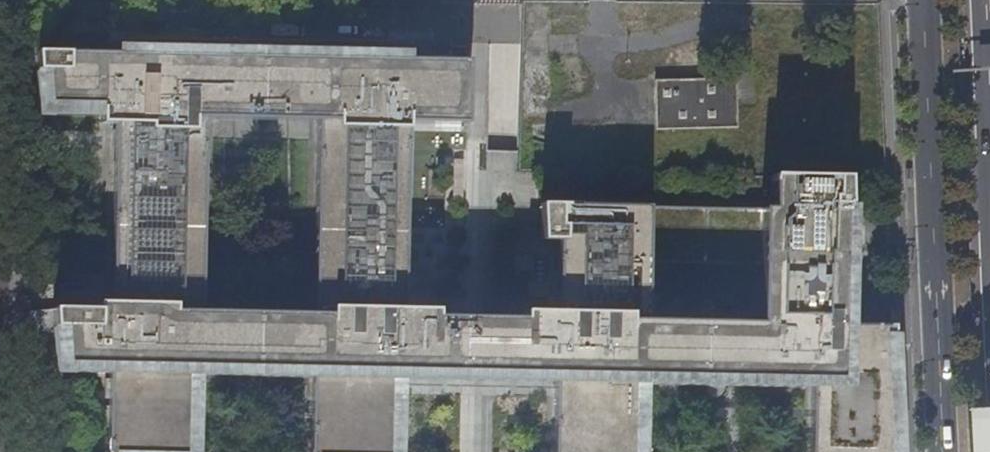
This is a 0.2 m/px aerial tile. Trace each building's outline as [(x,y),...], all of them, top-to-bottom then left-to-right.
[(65,364),(76,363),(77,374),(110,374),(108,451),(193,451),(194,372),(312,374),(311,451),(396,451),(395,379),(401,379),(402,374),(428,375),(429,367),(430,367),(433,366),(435,363),(436,361),(435,357),(434,355),(432,353),(429,353),(429,345),(435,345),(436,310),(403,310),(406,123),(466,123),(468,61),(408,60),(409,51),(116,45),(115,55),(35,53),(37,71),(45,70),(48,110),(54,109),(54,117),(101,118),(101,123),(115,124),(111,303),(98,303),(98,311),(52,309),(53,327),(62,326),(65,364)] [(736,77),(654,80),(655,130),(737,127),(736,77)] [(810,451),(895,451),(893,383),(849,382),(849,377),(853,376),(854,375),(856,371),(856,368),(854,365),(852,363),(849,363),(849,358),(892,358),(892,357),(891,323),(850,323),(852,205),(844,205),(844,200),(846,200),(844,179),(771,177),(771,207),(540,205),(541,236),(558,236),(557,313),(524,312),(522,350),(528,350),(528,358),(524,359),(522,360),(521,363),(521,366),(521,368),(523,370),(526,372),(528,372),(527,380),(549,380),(548,385),(554,385),(553,451),(638,451),(639,386),(688,387),(688,391),(689,394),(691,398),(693,400),(699,405),(698,403),(705,405),(713,403),(718,400),(722,395),(724,387),(812,389),(810,451)] [(524,312),(436,310),(435,345),(429,345),(429,353),(432,353),(434,355),(435,357),(436,361),(435,363),(433,366),(430,367),(429,367),(428,375),(527,380),(528,372),(526,372),(523,370),(521,368),(521,366),(521,363),(522,360),(524,359),(528,358),(528,350),(522,350),(524,312)]
